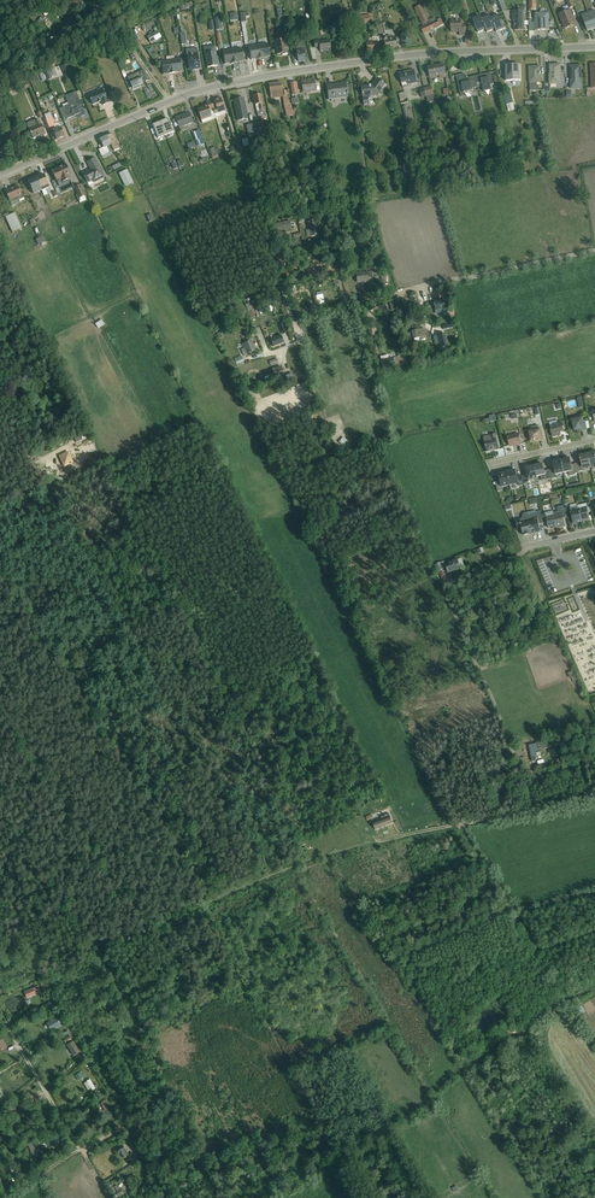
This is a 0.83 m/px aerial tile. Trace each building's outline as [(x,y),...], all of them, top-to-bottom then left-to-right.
[(499,1),(503,12),(507,10),(503,0),(502,0),(499,1)] [(575,7),(572,0),(566,0),(569,9),(575,7)] [(192,2),(180,7),(181,11),(186,10),(185,8),(188,8),(188,7),(193,6),(192,2)] [(415,9),(422,25),(423,25),(424,27),(421,28),(424,34),(431,31),(433,32),(435,32),(435,29),(444,25),(441,19),(436,21),(435,18),(430,20),(431,21),(429,22),(422,5),(415,9)] [(524,14),(526,14),(526,6),(517,6),(517,11),(512,11),(513,22),(514,21),(515,31),(524,31),(524,14)] [(576,25),(570,10),(559,14),(565,29),(570,27),(570,28),(572,27),(576,25)] [(594,29),(588,12),(581,15),(587,32),(594,29)] [(237,13),(229,14),(231,21),(238,20),(237,13)] [(245,13),(240,14),(242,23),(247,22),(246,17),(249,17),(249,13),(245,14),(245,13)] [(548,13),(534,13),(534,14),(533,14),(534,30),(549,30),(548,13)] [(467,36),(466,29),(465,29),(465,25),(462,25),(462,19),(459,19),(459,18),(457,18),(457,19),(456,19),(456,15),(450,15),(451,33),(459,33),(460,36),(467,36)] [(358,26),(370,25),(369,16),(357,17),(358,26)] [(484,25),(486,30),(487,33),(495,30),(494,25),(491,19),(490,16),(482,20),(484,25)] [(494,25),(495,30),(497,33),(505,29),(499,16),(491,19),(494,25)] [(484,25),(482,20),(481,17),(472,20),(478,34),(486,30),(484,25)] [(345,24),(344,24),(343,20),(339,21),(340,22),(332,25),(334,33),(335,33),(335,34),(339,33),(338,31),(339,31),(338,30),(346,27),(345,24)] [(383,38),(382,36),(385,35),(382,25),(376,26),(381,43),(384,42),(385,49),(397,47),(396,40),(396,38),(390,39),(389,37),(383,38)] [(378,42),(379,41),(376,29),(373,30),(375,37),(368,39),(369,42),(365,43),(367,52),(379,50),(378,42)] [(151,44),(162,38),(158,31),(147,37),(151,44)] [(59,41),(63,45),(71,36),(67,33),(65,35),(63,33),(57,38),(60,41),(59,41)] [(285,40),(284,37),(283,36),(280,36),(279,38),(279,41),(275,42),(277,55),(282,54),(282,56),(288,55),(287,50),(286,40),(285,40)] [(123,47),(126,45),(120,39),(118,41),(123,47)] [(304,40),(299,41),(301,51),(297,51),(296,52),(298,62),(305,61),(304,55),(307,55),(304,40)] [(329,40),(319,41),(319,40),(314,41),(315,48),(320,47),(320,52),(325,52),(324,49),(330,49),(330,51),(331,51),(329,40)] [(258,45),(261,59),(265,58),(270,57),(268,44),(258,45)] [(257,60),(261,59),(258,45),(249,47),(251,60),(256,59),(257,60)] [(215,47),(204,48),(207,68),(218,66),(215,47)] [(196,48),(186,50),(189,69),(189,70),(194,70),(200,69),(198,54),(197,54),(196,48)] [(235,64),(239,63),(239,62),(244,61),(242,48),(232,50),(235,64)] [(232,50),(223,51),(225,65),(230,64),(235,64),(232,50)] [(113,53),(124,78),(127,77),(116,51),(113,53)] [(173,74),(177,73),(182,72),(181,64),(180,58),(171,60),(173,74)] [(168,74),(169,75),(173,74),(171,60),(161,62),(163,75),(168,74)] [(61,67),(67,80),(74,78),(68,64),(61,67)] [(440,79),(446,78),(448,89),(443,90),(444,96),(452,95),(451,88),(452,88),(450,79),(449,80),(447,72),(445,72),(444,64),(428,67),(429,73),(428,73),(429,79),(440,77),(440,79)] [(506,66),(507,82),(520,81),(520,65),(506,66)] [(549,75),(549,85),(561,85),(560,65),(550,65),(550,75),(549,75)] [(534,67),(529,67),(530,92),(533,92),(533,91),(539,91),(539,86),(537,86),(537,85),(540,85),(540,83),(541,83),(540,70),(541,70),(541,66),(536,66),(534,66),(534,67)] [(570,66),(571,89),(582,89),(581,66),(570,66)] [(54,67),(49,69),(52,77),(57,75),(54,67)] [(408,86),(418,84),(415,70),(400,74),(403,88),(408,87),(408,86)] [(144,71),(128,77),(133,90),(140,87),(139,85),(143,83),(141,78),(144,77),(146,82),(148,81),(144,71)] [(477,88),(483,87),(484,92),(492,91),(490,85),(494,85),(491,73),(480,75),(481,82),(477,83),(475,77),(477,88)] [(477,88),(475,77),(465,79),(464,74),(456,76),(461,97),(465,96),(464,93),(473,91),(473,89),(477,88)] [(364,105),(369,105),(368,96),(369,96),(369,98),(374,97),(374,96),(378,96),(381,91),(380,91),(385,85),(377,78),(371,86),(368,87),(367,86),(361,87),(364,105)] [(22,85),(20,86),(21,90),(28,87),(26,81),(24,82),(23,80),(20,81),(22,85)] [(303,93),(316,91),(315,84),(314,80),(301,82),(303,93)] [(271,99),(283,98),(286,117),(293,115),(290,104),(290,101),(288,101),(287,96),(287,90),(282,91),(281,83),(269,85),(271,99)] [(298,93),(297,83),(290,84),(291,95),(298,93)] [(327,85),(328,100),(347,97),(346,84),(341,84),(334,85),(327,85)] [(508,112),(515,110),(509,85),(505,86),(507,92),(503,92),(506,105),(507,105),(508,112)] [(0,90),(0,101),(10,97),(5,87),(0,90)] [(425,88),(427,97),(428,101),(435,99),(432,87),(425,88)] [(97,92),(87,96),(90,102),(91,101),(92,105),(101,101),(103,106),(109,103),(103,89),(102,88),(96,90),(97,92)] [(109,103),(112,102),(113,102),(107,88),(106,88),(103,89),(109,103)] [(63,108),(68,119),(76,116),(77,118),(85,115),(76,92),(65,97),(69,105),(63,108)] [(401,104),(409,103),(406,92),(399,94),(401,104)] [(254,96),(258,117),(266,115),(265,107),(263,108),(261,95),(254,96)] [(216,118),(226,114),(221,98),(210,102),(216,118)] [(240,99),(234,100),(237,122),(248,119),(244,99),(240,100),(240,99)] [(216,119),(216,118),(210,102),(206,103),(207,106),(197,109),(202,124),(216,119)] [(68,119),(63,108),(59,109),(64,121),(68,119)] [(181,132),(187,130),(185,126),(193,123),(189,112),(175,117),(181,132)] [(64,136),(60,125),(58,124),(56,123),(55,124),(52,117),(46,119),(50,131),(53,130),(57,140),(57,139),(57,140),(60,139),(59,139),(64,136)] [(167,119),(160,122),(165,136),(173,132),(167,119)] [(31,122),(33,126),(29,128),(33,139),(41,135),(41,136),(46,134),(39,120),(35,122),(34,121),(31,122)] [(252,125),(254,131),(257,130),(258,132),(262,131),(262,127),(264,127),(263,121),(252,123),(252,125)] [(160,122),(153,125),(158,138),(165,136),(160,122)] [(22,137),(16,124),(5,128),(11,141),(22,137)] [(254,131),(252,125),(247,126),(249,138),(255,137),(254,131)] [(197,146),(206,143),(202,134),(201,135),(200,130),(193,133),(197,146)] [(114,151),(114,152),(119,149),(112,134),(107,137),(114,151)] [(109,153),(114,151),(107,137),(100,140),(104,148),(98,150),(102,156),(103,159),(110,156),(109,153)] [(215,148),(209,150),(213,160),(219,158),(215,148)] [(91,169),(88,171),(88,169),(82,173),(87,184),(92,181),(93,184),(105,178),(95,159),(87,163),(91,169)] [(408,162),(402,163),(405,173),(411,171),(408,162)] [(114,171),(123,167),(120,163),(112,167),(112,166),(107,168),(108,172),(113,170),(114,171)] [(59,187),(71,182),(70,179),(71,179),(69,176),(71,175),(66,165),(52,171),(59,187)] [(119,174),(125,187),(134,183),(127,170),(119,174)] [(36,179),(42,191),(49,187),(44,175),(36,178),(36,179)] [(42,191),(36,179),(28,182),(33,195),(42,191)] [(80,185),(74,188),(78,195),(76,195),(79,204),(86,201),(84,196),(87,195),(82,185),(80,185)] [(25,200),(23,194),(22,195),(18,186),(10,190),(10,189),(5,191),(11,204),(19,201),(19,202),(25,200)] [(8,212),(3,214),(5,218),(6,217),(12,233),(18,230),(19,231),(22,230),(21,228),(22,228),(15,213),(9,216),(8,212)] [(360,214),(350,216),(352,228),(353,227),(353,228),(363,226),(360,214)] [(319,235),(316,219),(307,220),(309,230),(306,231),(307,237),(319,235)] [(290,221),(278,223),(279,231),(285,230),(285,233),(292,232),(290,221)] [(38,245),(45,242),(43,236),(36,240),(38,245)] [(352,251),(351,251),(351,252),(348,253),(351,260),(363,255),(367,253),(363,243),(358,245),(357,244),(351,247),(352,251)] [(291,277),(292,282),(302,279),(301,277),(306,276),(305,272),(308,271),(307,267),(299,269),(300,272),(298,272),(298,274),(293,276),(291,277)] [(368,272),(356,273),(357,283),(369,283),(368,272)] [(322,292),(315,293),(318,304),(328,302),(328,299),(325,299),(324,295),(323,295),(322,292)] [(247,299),(243,301),(252,320),(255,319),(247,299)] [(445,300),(433,302),(435,310),(434,310),(435,314),(443,312),(443,313),(448,312),(445,300)] [(407,304),(400,307),(403,318),(411,316),(407,304)] [(99,329),(105,325),(102,320),(95,324),(99,329)] [(431,327),(433,335),(437,334),(441,333),(438,323),(435,324),(435,326),(431,327)] [(412,339),(413,340),(429,336),(428,331),(425,332),(425,329),(411,332),(411,333),(409,333),(410,339),(412,339)] [(445,333),(437,335),(440,348),(448,346),(445,333)] [(281,335),(271,339),(274,347),(284,343),(281,335)] [(240,350),(242,356),(255,351),(252,340),(243,344),(244,345),(242,345),(243,348),(244,347),(245,348),(240,350)] [(242,355),(234,359),(236,365),(244,362),(242,355)] [(392,358),(380,361),(382,369),(394,366),(392,358)] [(281,366),(272,369),(275,380),(284,377),(281,366)] [(292,373),(286,376),(289,385),(295,382),(292,373)] [(253,388),(247,394),(252,398),(258,392),(253,388)] [(490,418),(484,420),(485,424),(497,421),(496,414),(489,416),(490,418)] [(584,420),(583,417),(572,420),(574,431),(582,429),(582,430),(586,429),(585,422),(584,420)] [(561,419),(549,422),(550,427),(553,426),(553,424),(562,422),(561,419)] [(553,424),(553,426),(550,427),(552,437),(561,435),(560,433),(564,432),(562,422),(553,424)] [(540,429),(539,429),(538,425),(531,427),(531,431),(528,431),(530,441),(535,440),(538,439),(538,441),(543,439),(540,429)] [(519,433),(507,436),(509,446),(517,444),(517,445),(521,444),(519,433)] [(496,434),(483,437),(487,452),(495,450),(495,451),(499,449),(497,438),(498,438),(496,434)] [(343,437),(339,442),(342,446),(347,441),(343,437)] [(69,452),(59,456),(64,467),(74,463),(69,452)] [(591,468),(591,467),(588,454),(579,456),(581,463),(576,464),(578,472),(583,471),(583,469),(587,468),(588,469),(591,468)] [(578,472),(576,464),(571,465),(570,458),(561,460),(564,473),(569,472),(570,476),(575,475),(575,474),(578,473),(578,472)] [(556,475),(564,473),(561,460),(552,462),(554,469),(549,470),(551,479),(557,478),(556,475)] [(551,479),(549,470),(545,471),(543,464),(534,466),(537,477),(541,476),(542,481),(546,480),(546,481),(551,479)] [(538,484),(537,477),(534,466),(525,468),(527,475),(522,476),(524,485),(528,484),(529,486),(538,484)] [(524,485),(522,476),(517,477),(516,470),(507,472),(510,486),(518,484),(519,486),(524,485)] [(502,487),(510,486),(507,472),(498,474),(500,481),(495,482),(497,492),(503,491),(502,487)] [(592,512),(590,504),(590,503),(578,506),(578,507),(582,522),(590,520),(588,513),(592,512)] [(582,522),(578,507),(570,509),(573,524),(577,523),(582,522)] [(564,519),(568,518),(565,509),(561,510),(553,512),(554,515),(557,528),(565,526),(564,519)] [(541,515),(541,514),(536,515),(535,511),(528,513),(532,534),(540,532),(539,525),(543,524),(541,515)] [(532,534),(528,513),(525,514),(524,514),(523,515),(523,516),(522,517),(522,519),(521,519),(520,518),(515,520),(517,530),(522,529),(523,536),(532,534)] [(557,528),(554,515),(549,516),(549,517),(546,518),(546,514),(541,515),(543,524),(547,523),(548,528),(552,527),(552,529),(557,528)] [(444,561),(435,565),(438,572),(447,569),(448,573),(461,568),(458,560),(458,559),(449,562),(449,563),(445,564),(444,561)] [(537,743),(528,745),(532,761),(536,760),(535,756),(537,756),(536,752),(540,751),(539,747),(538,747),(537,743)] [(380,811),(367,817),(368,820),(381,814),(380,811)] [(389,815),(381,817),(383,821),(374,824),(376,830),(393,823),(391,818),(390,818),(389,815)] [(37,986),(24,992),(27,999),(40,993),(37,986)] [(581,1015),(587,1011),(583,1005),(577,1009),(581,1015)] [(56,1018),(47,1023),(51,1031),(60,1026),(56,1018)] [(66,1046),(73,1056),(80,1052),(73,1041),(66,1046)] [(75,1076),(78,1081),(84,1077),(81,1072),(75,1076)] [(89,1080),(95,1089),(98,1087),(92,1078),(89,1080)] [(7,1097),(11,1095),(5,1084),(2,1086),(7,1097)] [(102,1100),(101,1099),(98,1101),(106,1111),(111,1107),(105,1098),(102,1100)] [(31,1139),(33,1144),(29,1145),(32,1157),(38,1155),(36,1148),(39,1147),(36,1138),(31,1139)] [(318,1154),(326,1149),(325,1146),(326,1146),(325,1143),(323,1144),(323,1143),(315,1147),(318,1154)] [(100,1156),(97,1158),(102,1165),(105,1163),(104,1162),(106,1161),(104,1157),(101,1158),(100,1156)] [(120,1197),(124,1194),(120,1188),(119,1188),(117,1185),(114,1187),(116,1190),(116,1191),(117,1193),(114,1194),(116,1197),(119,1196),(120,1197)]
